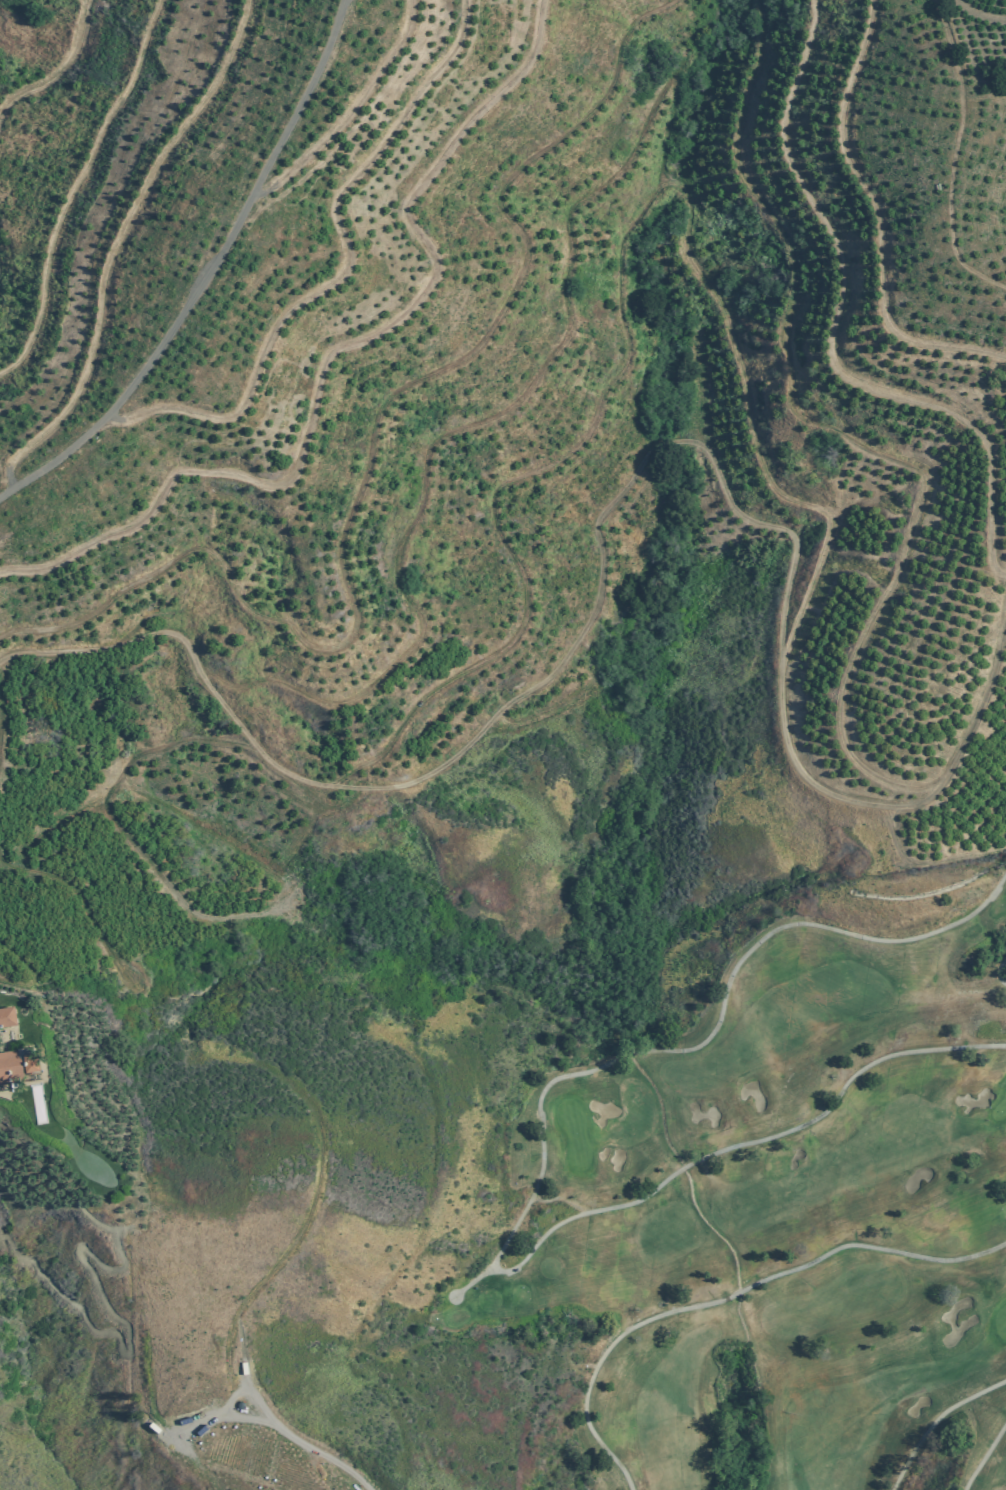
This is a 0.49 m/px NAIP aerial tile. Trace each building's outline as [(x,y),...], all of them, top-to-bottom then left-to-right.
[(17,1028),(0,1031),(0,1010),(14,1008),(17,1028)] [(26,1081),(0,1086),(0,1053),(21,1050),(26,1081)] [(27,1074),(24,1057),(37,1055),(40,1072),(27,1074)]
